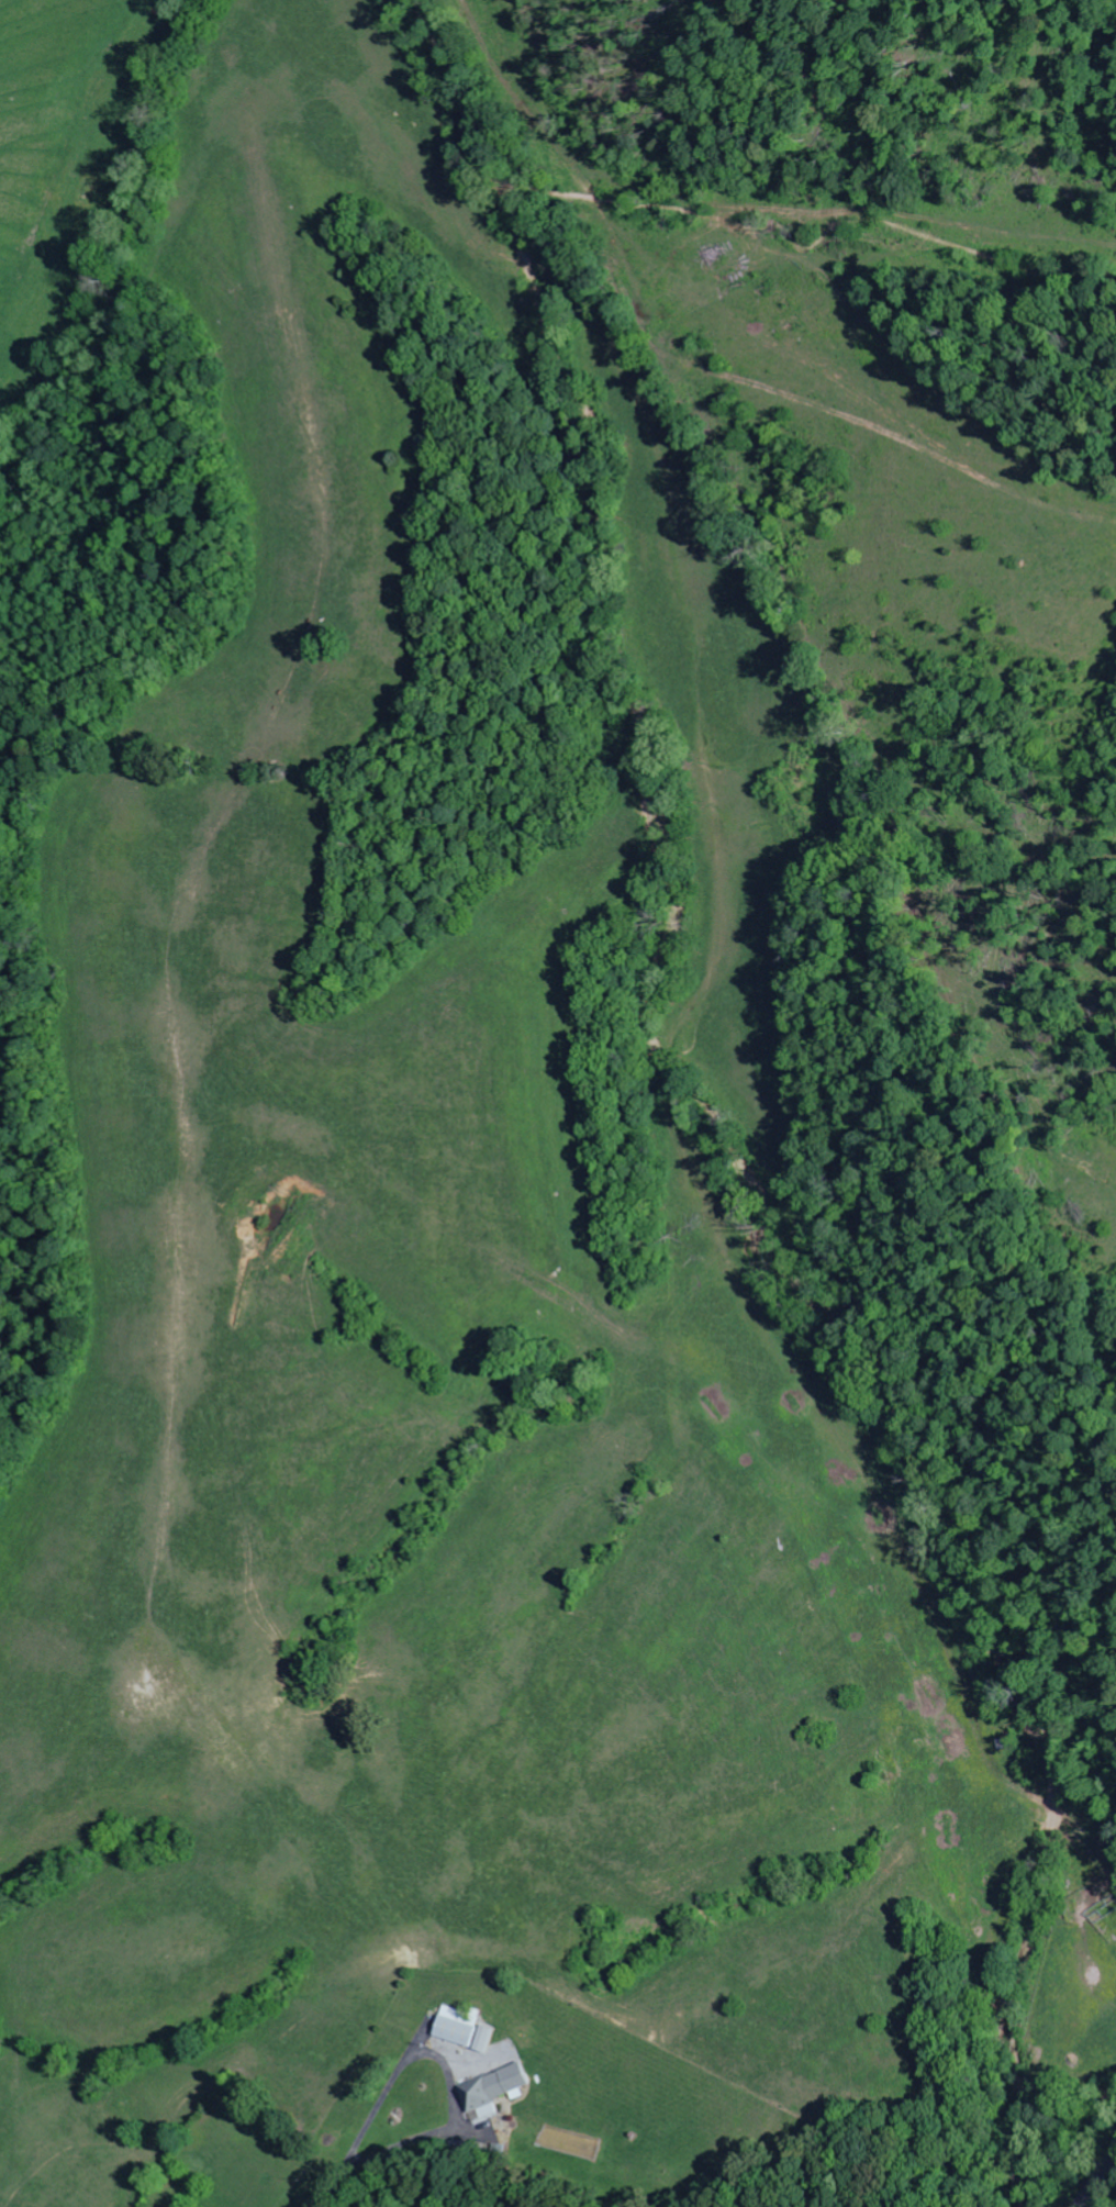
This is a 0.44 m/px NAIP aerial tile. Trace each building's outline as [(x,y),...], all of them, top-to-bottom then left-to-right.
[(494,2029),(480,2026),(476,2050),(490,2052),(494,2029)] [(460,2086),(469,2114),(481,2111),(484,2121),(501,2115),(495,2098),(530,2087),(523,2065),(460,2086)]
